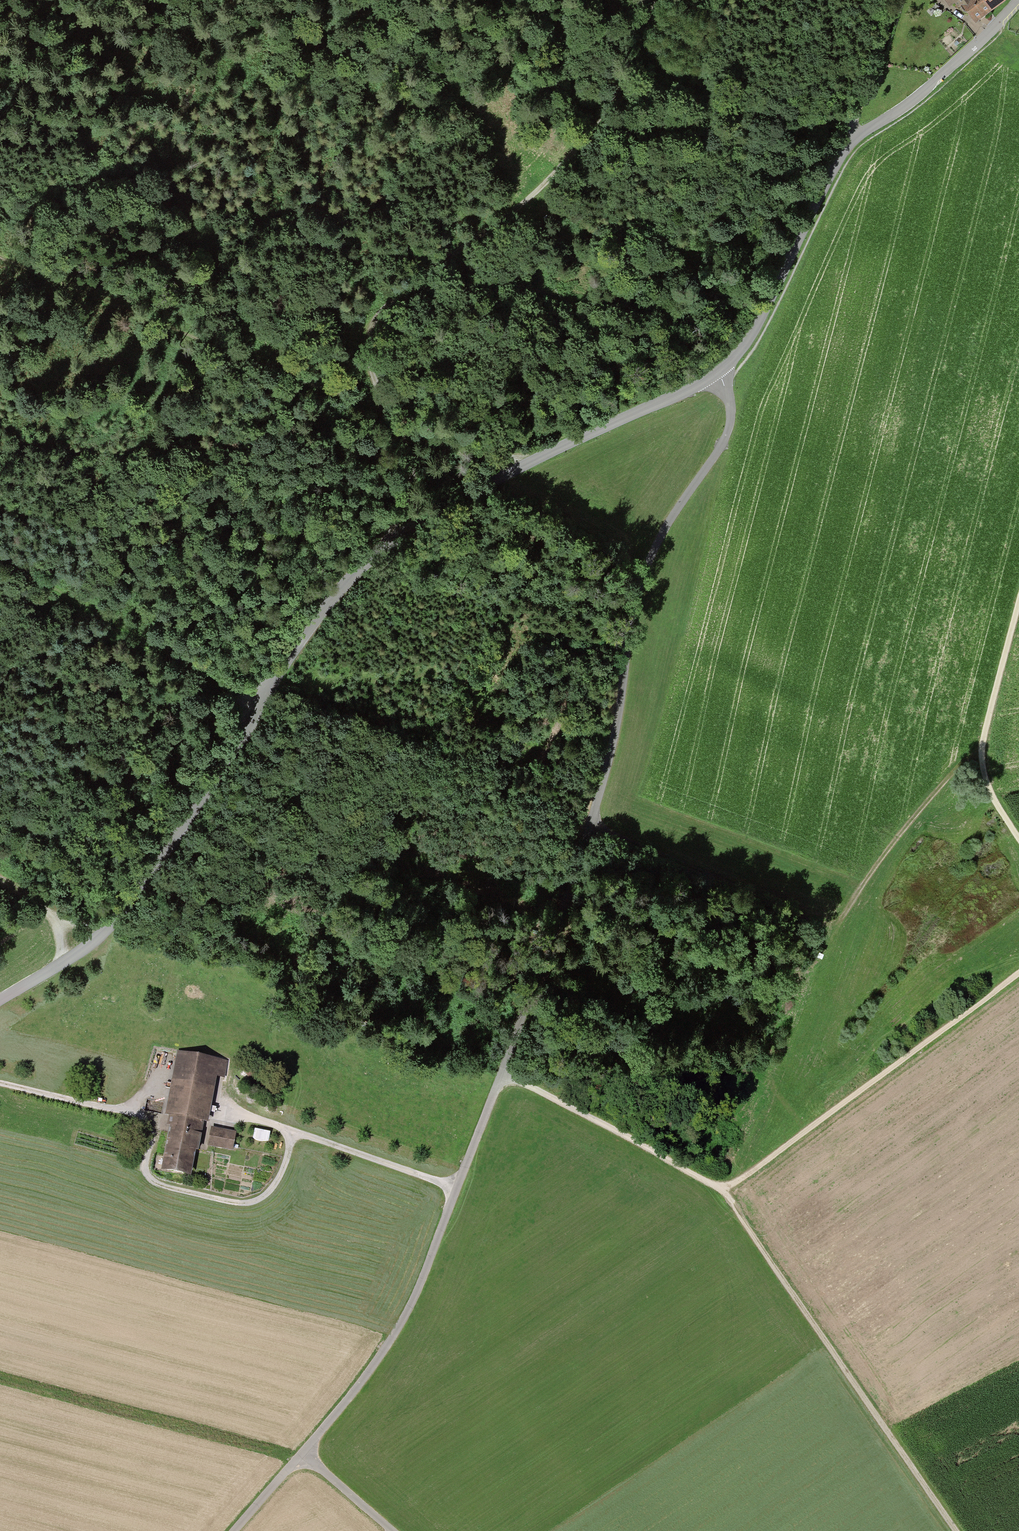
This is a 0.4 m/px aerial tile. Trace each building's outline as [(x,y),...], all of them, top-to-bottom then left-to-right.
[(975,24),(1008,0),(945,0),(950,6),(955,3),(958,7),(961,5),(975,24)] [(225,1077),(229,1059),(177,1048),(164,1112),(173,1114),(203,1120),(207,1121),(216,1075),(225,1077)] [(191,1175),(203,1120),(173,1114),(161,1168),(191,1175)] [(232,1148),(236,1130),(212,1125),(208,1143),(232,1148)]
